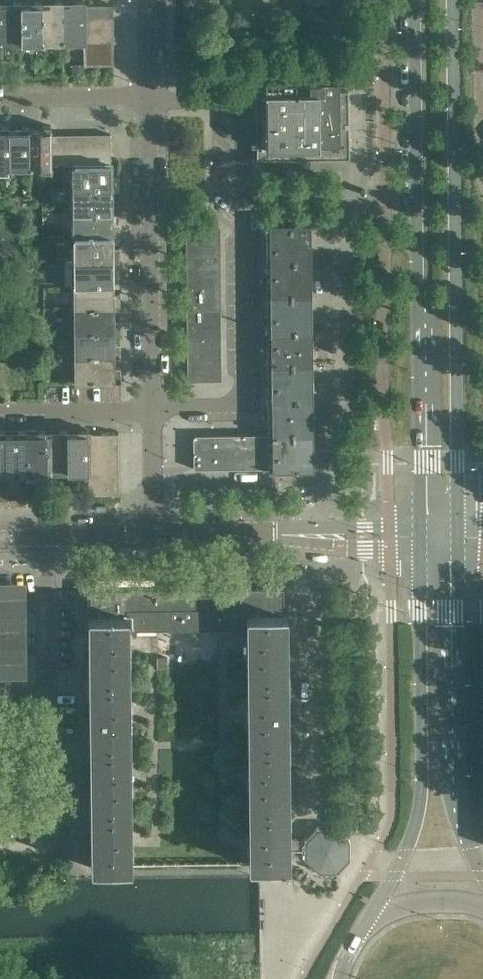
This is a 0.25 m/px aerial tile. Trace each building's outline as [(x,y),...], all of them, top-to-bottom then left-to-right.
[(42,41),(42,5),(42,0),(34,1),(34,5),(21,5),(21,41),(42,41)] [(63,41),(63,5),(63,0),(55,0),(55,5),(42,5),(42,41),(63,41)] [(84,29),(84,17),(83,5),(84,5),(84,0),(76,0),(76,5),(63,5),(63,41),(84,41),(84,29)] [(21,5),(21,1),(13,1),(13,5),(1,5),(0,5),(0,14),(0,42),(21,41),(21,5)] [(109,4),(84,5),(83,5),(84,17),(109,16),(109,4)] [(109,28),(109,22),(109,16),(84,17),(84,29),(109,28)] [(109,40),(109,28),(84,29),(84,41),(109,40)] [(109,52),(109,40),(84,41),(84,53),(109,52)] [(109,64),(109,52),(84,53),(84,65),(109,64)] [(350,158),(349,90),(339,90),(339,79),(327,79),(324,76),(321,79),(319,79),(319,78),(258,79),(258,91),(257,91),(257,159),(350,158)] [(9,130),(9,125),(1,125),(1,130),(0,130),(0,166),(9,166),(9,130)] [(30,166),(30,130),(30,125),(22,125),(22,130),(9,130),(9,166),(30,166)] [(51,164),(51,138),(51,125),(43,125),(43,130),(30,130),(30,166),(51,166),(51,164)] [(63,164),(62,138),(51,138),(51,164),(63,164)] [(75,163),(74,138),(62,138),(63,164),(75,164),(75,163)] [(87,163),(86,138),(74,138),(75,163),(87,163)] [(99,163),(98,138),(86,138),(87,163),(99,163)] [(111,163),(110,138),(98,138),(99,163),(111,163)] [(111,182),(111,163),(99,163),(87,163),(75,163),(75,164),(75,187),(111,187),(111,190),(119,190),(119,182),(111,182)] [(111,206),(111,190),(111,187),(75,187),(75,211),(111,211),(111,214),(119,214),(119,206),(111,206)] [(111,230),(111,214),(111,211),(75,211),(75,235),(111,235),(111,238),(120,238),(119,230),(111,230)] [(313,260),(313,222),(294,222),(294,225),(268,225),(268,260),(313,260)] [(220,267),(219,226),(187,226),(188,267),(220,267)] [(112,254),(111,238),(111,235),(75,235),(76,259),(112,259),(112,262),(120,262),(120,254),(112,254)] [(112,278),(112,262),(112,259),(76,259),(76,283),(112,283),(112,286),(120,286),(120,278),(112,278)] [(313,295),(313,260),(268,260),(268,295),(313,295)] [(220,291),(220,267),(188,267),(188,291),(220,291)] [(112,302),(112,286),(112,283),(76,283),(76,307),(112,307),(112,310),(120,310),(120,302),(112,302)] [(220,314),(220,291),(188,291),(188,314),(220,314)] [(313,330),(313,295),(268,295),(269,330),(313,330)] [(112,326),(112,310),(112,307),(76,307),(77,331),(113,331),(113,334),(121,334),(120,326),(112,326)] [(220,338),(220,314),(188,314),(188,338),(220,338)] [(314,364),(313,330),(269,330),(269,365),(314,364)] [(113,350),(113,334),(113,331),(77,331),(77,355),(113,355),(113,358),(121,358),(121,350),(113,350)] [(221,378),(220,338),(188,338),(189,379),(221,378)] [(113,374),(113,358),(113,355),(77,355),(77,380),(112,380),(112,382),(121,382),(121,374),(113,374)] [(314,399),(314,364),(269,365),(269,399),(314,399)] [(314,433),(314,399),(269,399),(269,433),(314,433)] [(47,470),(46,434),(47,434),(47,429),(39,429),(39,434),(26,434),(25,434),(26,470),(47,470)] [(68,470),(67,434),(68,434),(68,429),(60,429),(60,434),(47,434),(46,434),(47,470),(68,470)] [(88,458),(88,446),(88,433),(89,434),(89,429),(81,429),(81,434),(68,434),(67,434),(68,470),(89,470),(88,458)] [(26,470),(25,434),(26,434),(26,430),(18,430),(18,434),(5,434),(5,470),(26,470)] [(114,433),(89,434),(88,433),(88,446),(114,445),(114,433)] [(314,469),(314,433),(269,433),(269,434),(193,434),(194,468),(269,467),(269,470),(314,469)] [(114,457),(114,445),(88,446),(88,458),(114,457)] [(114,469),(114,457),(88,458),(89,470),(114,469)] [(114,481),(114,469),(89,470),(89,482),(114,481)] [(114,493),(114,481),(89,482),(89,494),(114,493)] [(287,678),(286,632),(286,612),(284,612),(284,586),(247,587),(247,626),(248,679),(287,678)] [(218,626),(217,587),(157,588),(158,627),(218,626)] [(247,626),(247,587),(217,587),(218,626),(247,626)] [(127,614),(127,588),(91,588),(91,614),(127,614)] [(158,627),(157,588),(127,588),(127,614),(128,627),(158,627)] [(24,612),(0,612),(0,661),(25,661),(24,612)] [(129,680),(128,633),(128,627),(127,614),(91,614),(89,614),(89,680),(129,680)] [(288,743),(287,707),(287,678),(248,679),(248,743),(288,743)] [(129,745),(129,692),(129,680),(89,680),(90,745),(129,745)] [(288,808),(288,772),(288,743),(248,743),(249,808),(288,808)] [(130,810),(130,757),(129,745),(90,745),(91,810),(130,810)] [(289,858),(289,836),(288,808),(249,808),(250,866),(289,865),(289,858)] [(131,867),(130,822),(130,810),(91,810),(92,867),(131,867)] [(350,858),(350,839),(337,826),(318,826),(305,839),(289,836),(289,858),(305,858),(318,871),(337,871),(350,858)]
